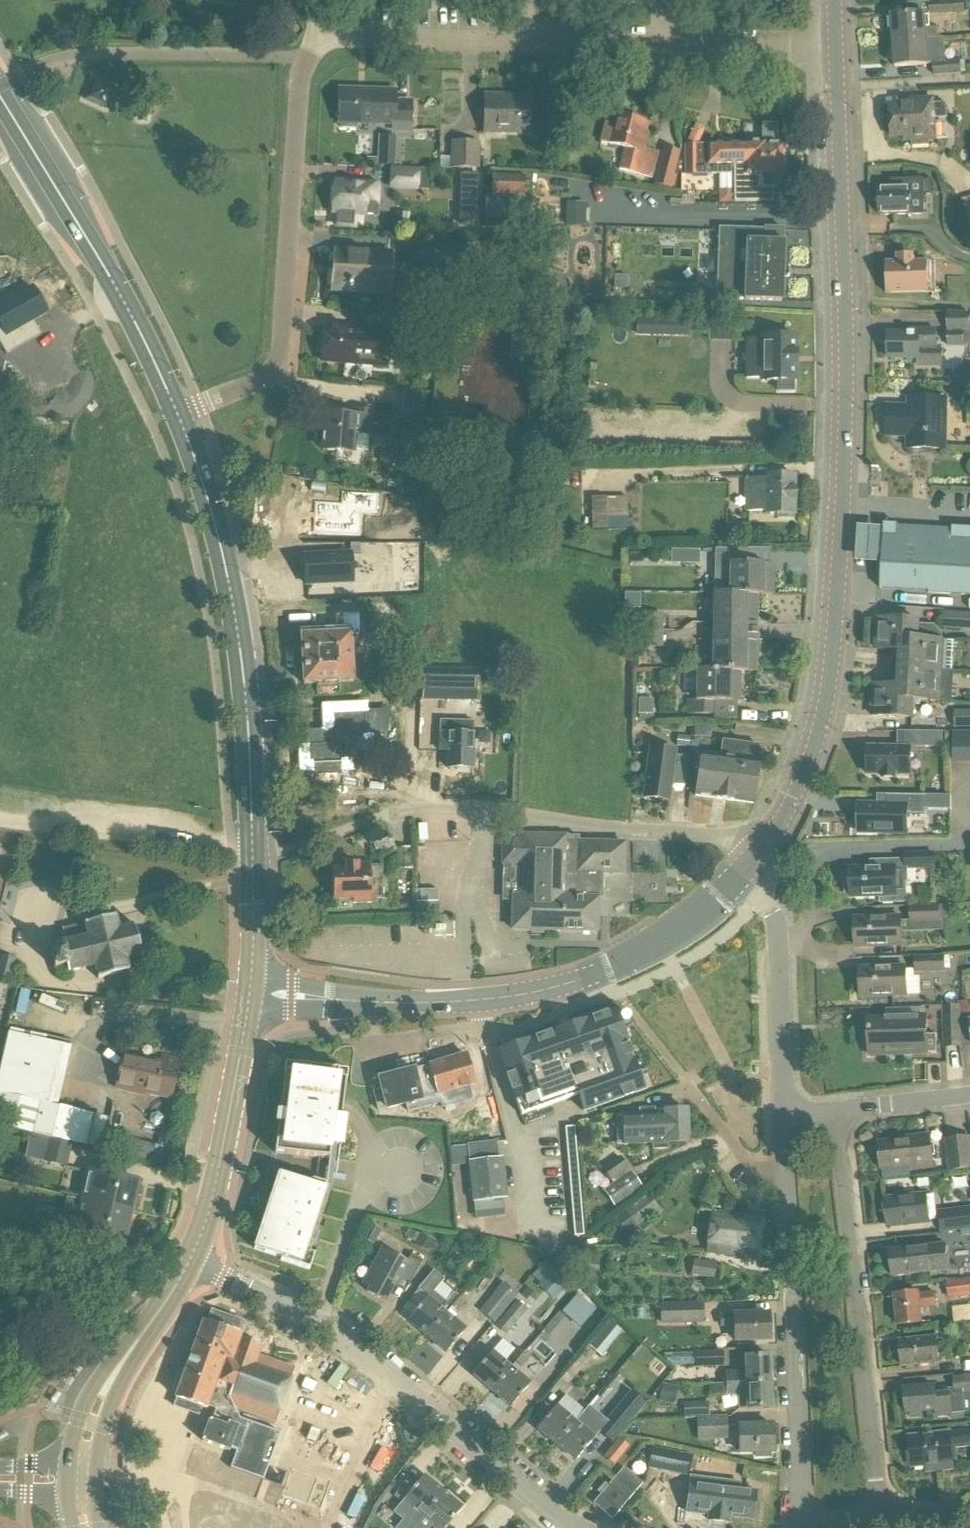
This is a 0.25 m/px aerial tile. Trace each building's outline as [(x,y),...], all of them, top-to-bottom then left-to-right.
[(964,1),(956,2),(930,3),(931,16),(956,14),(965,14),(964,1)] [(907,16),(892,17),(894,43),(928,40),(943,40),(943,37),(939,38),(938,28),(927,28),(926,15),(925,4),(906,5),(907,16)] [(704,43),(720,42),(720,31),(704,32),(704,43)] [(928,40),(894,43),(896,68),(929,66),(928,49),(944,49),(943,40),(928,40)] [(935,76),(961,75),(960,62),(935,64),(935,76)] [(93,79),(85,99),(105,108),(114,88),(93,79)] [(396,93),(341,91),(340,123),(394,125),(394,130),(411,131),(412,103),(396,102),(396,93)] [(530,134),(530,96),(487,96),(486,133),(530,134)] [(904,105),(891,106),(893,139),(905,138),(906,143),(911,143),(911,147),(930,146),(930,142),(936,141),(935,120),(947,119),(947,104),(934,105),(934,103),(925,104),(925,99),(903,100),(904,105)] [(600,143),(625,149),(619,170),(653,179),(659,153),(645,149),(649,133),(644,131),(646,123),(617,116),(614,127),(605,124),(600,143)] [(378,165),(385,165),(395,166),(397,136),(379,135),(378,165)] [(452,144),(451,163),(475,164),(475,145),(452,144)] [(720,174),(719,204),(734,203),(774,202),(774,188),(762,188),(762,174),(783,173),(783,170),(786,168),(786,161),(783,159),(783,146),(764,146),(764,144),(696,145),(697,174),(720,174)] [(674,173),(680,149),(663,145),(654,184),(673,189),(677,174),(674,173)] [(696,145),(685,146),(684,146),(684,175),(697,174),(696,145)] [(417,188),(417,171),(392,170),(392,187),(417,188)] [(460,187),(477,187),(478,174),(461,174),(460,187)] [(493,177),(493,197),(525,198),(525,178),(493,177)] [(379,187),(335,183),(333,214),(365,216),(365,205),(377,206),(379,187)] [(911,189),(880,190),(880,217),(912,216),(912,215),(924,215),(923,190),(911,190),(911,189)] [(693,195),(681,195),(681,204),(693,204),(693,195)] [(584,225),(585,203),(568,203),(567,225),(584,225)] [(718,228),(718,250),(746,251),(744,302),(782,303),(784,244),(782,244),(783,230),(718,228)] [(337,252),(334,290),(390,294),(393,256),(337,252)] [(885,280),(886,293),(936,292),(935,262),(914,263),(914,256),(898,256),(898,263),(888,263),(888,280),(885,280)] [(0,305),(0,323),(2,327),(0,328),(0,343),(7,355),(41,335),(33,322),(47,314),(36,294),(32,287),(0,305)] [(948,321),(948,347),(965,347),(964,333),(966,333),(966,331),(969,331),(969,312),(948,313),(948,321)] [(433,319),(408,317),(406,335),(431,338),(433,319)] [(689,317),(637,317),(637,335),(689,336),(689,317)] [(325,334),(325,339),(318,339),(317,354),(323,354),(323,362),(384,367),(385,360),(388,361),(390,339),(386,338),(387,333),(333,328),(332,335),(325,334)] [(889,359),(920,359),(920,366),(943,366),(943,344),(936,344),(936,331),(904,331),(904,334),(889,334),(889,359)] [(795,339),(762,338),(762,342),(747,342),(747,379),(763,379),(763,382),(779,382),(779,392),(793,392),(793,383),(795,383),(795,366),(796,366),(796,354),(795,354),(795,339)] [(945,449),(946,399),(910,399),(910,408),(888,408),(887,435),(909,436),(909,448),(945,449)] [(356,412),(356,417),(326,415),(325,432),(319,433),(316,436),(316,442),(319,446),(323,448),(323,451),(353,453),(355,435),(370,436),(372,413),(356,412)] [(795,476),(766,476),(766,479),(746,478),(746,511),(765,512),(765,515),(778,515),(778,519),(794,519),(794,514),(795,514),(795,500),(796,500),(796,490),(795,490),(795,476)] [(342,503),(316,502),(314,532),(360,534),(362,511),(377,512),(378,493),(343,491),(342,503)] [(606,497),(606,528),(627,528),(627,497),(606,497)] [(411,507),(411,519),(426,519),(426,507),(411,507)] [(885,526),(860,524),(858,560),(882,561),(885,526)] [(881,590),(882,590),(882,589),(928,591),(928,594),(969,596),(969,531),(917,529),(918,528),(885,526),(884,542),(883,542),(882,561),(881,590)] [(729,595),(757,595),(773,595),(773,564),(748,564),(748,550),(722,550),(721,564),(730,564),(729,593),(729,595)] [(305,555),(307,585),(352,583),(351,553),(305,555)] [(713,631),(756,632),(757,595),(729,595),(729,593),(713,593),(713,631)] [(357,613),(317,615),(317,636),(301,637),(301,641),(297,641),(297,651),(301,650),(303,685),(353,682),(351,635),(371,634),(370,613),(357,613)] [(944,613),(943,628),(969,629),(969,615),(944,613)] [(636,631),(662,631),(662,615),(636,615),(636,631)] [(876,650),(901,651),(917,652),(918,640),(919,621),(878,619),(876,650)] [(662,631),(636,631),(636,647),(662,647),(662,631)] [(712,672),(740,672),(755,672),(756,632),(713,631),(712,671),(712,672)] [(900,669),(953,672),(955,642),(918,640),(917,652),(901,651),(900,669)] [(900,669),(899,687),(915,688),(914,700),(951,703),(953,672),(900,669)] [(712,672),(712,671),(696,670),(696,700),(688,700),(687,715),(714,715),(714,702),(739,702),(740,672),(712,672)] [(423,700),(462,701),(476,701),(477,673),(462,673),(424,672),(423,700)] [(915,688),(899,687),(874,685),(872,716),(913,718),(914,700),(915,688)] [(307,746),(306,746),(307,765),(311,764),(342,763),(367,762),(366,735),(365,710),(330,712),(331,730),(307,731),(307,746)] [(955,713),(955,727),(969,727),(969,713),(955,713)] [(447,768),(473,769),(474,735),(473,735),(473,722),(440,721),(440,734),(439,734),(438,750),(447,751),(447,768)] [(915,732),(915,747),(943,747),(943,732),(915,732)] [(969,756),(969,732),(955,732),(956,756),(969,756)] [(697,753),(695,768),(699,769),(695,796),(716,799),(733,801),(753,804),(758,762),(757,761),(760,745),(722,741),(720,756),(697,753)] [(650,749),(644,797),(669,800),(672,778),(685,780),(684,786),(686,786),(689,757),(675,755),(675,752),(672,752),(672,750),(663,744),(653,747),(653,749),(650,749)] [(386,745),(374,745),(374,757),(386,757),(386,745)] [(910,776),(910,747),(898,747),(869,746),(869,775),(883,775),(883,778),(897,778),(897,775),(910,776)] [(887,805),(877,805),(860,804),(859,832),(907,833),(907,814),(926,815),(926,795),(887,795),(887,805)] [(503,863),(504,863),(514,864),(513,897),(513,930),(598,932),(599,898),(598,898),(598,873),(624,873),(624,843),(579,842),(579,837),(566,837),(566,836),(520,835),(520,833),(507,833),(507,841),(504,841),(503,863)] [(410,849),(398,849),(398,869),(411,869),(410,849)] [(850,873),(845,873),(846,892),(851,892),(851,897),(879,896),(880,904),(907,903),(906,882),(908,882),(907,868),(934,867),(934,853),(906,854),(906,860),(880,861),(881,868),(850,869),(850,873)] [(513,897),(514,864),(504,863),(504,878),(503,878),(502,897),(513,897)] [(347,870),(333,871),(334,898),(353,898),(353,901),(372,901),(372,899),(383,899),(381,867),(371,867),(371,866),(358,866),(358,864),(347,865),(347,870)] [(416,889),(416,902),(438,902),(437,889),(434,889),(416,889)] [(438,913),(438,902),(416,902),(416,914),(434,913),(438,913)] [(911,923),(939,922),(939,920),(939,908),(911,909),(911,922),(911,923)] [(119,929),(115,916),(92,922),(63,929),(66,942),(61,941),(58,946),(60,952),(51,954),(55,968),(67,965),(69,973),(95,967),(98,979),(129,972),(126,960),(143,956),(136,925),(119,929)] [(902,946),(901,933),(901,923),(901,918),(855,919),(856,947),(902,946)] [(917,955),(949,955),(949,945),(917,945),(917,955)] [(2,956),(0,965),(0,976),(10,978),(15,959),(2,956)] [(944,957),(916,958),(916,972),(944,971),(944,957)] [(914,970),(906,971),(906,967),(860,969),(861,997),(921,995),(920,978),(915,978),(914,970)] [(947,1048),(962,1047),(960,1006),(944,1006),(945,1028),(946,1028),(947,1048)] [(503,1051),(499,1052),(522,1116),(525,1115),(536,1111),(578,1096),(584,1112),(643,1091),(638,1075),(634,1064),(633,1061),(632,1061),(625,1043),(626,1042),(621,1027),(617,1015),(616,1012),(586,1022),(586,1021),(570,1027),(559,1031),(556,1032),(556,1033),(530,1042),(530,1041),(514,1047),(503,1051)] [(927,1016),(869,1018),(870,1056),(928,1054),(927,1016)] [(72,1142),(83,1144),(90,1115),(78,1113),(79,1112),(56,1107),(70,1047),(63,1046),(63,1045),(9,1033),(0,1072),(0,1126),(72,1143),(72,1142)] [(777,1053),(758,1055),(760,1068),(779,1066),(777,1053)] [(159,1063),(124,1055),(116,1089),(133,1093),(134,1090),(171,1099),(180,1059),(160,1055),(159,1063)] [(430,1066),(436,1087),(438,1095),(439,1094),(442,1105),(472,1097),(468,1086),(475,1084),(466,1055),(430,1066)] [(341,1120),(347,1072),(286,1064),(280,1114),(282,1114),(298,1116),(296,1126),(280,1123),(279,1123),(275,1153),(276,1153),(273,1173),(279,1175),(254,1249),(282,1258),(281,1260),(309,1270),(313,1256),(303,1253),(325,1185),(329,1159),(337,1160),(338,1160),(343,1121),(341,1120)] [(429,1089),(436,1087),(430,1066),(414,1070),(379,1079),(382,1092),(374,1094),(378,1111),(406,1104),(408,1111),(424,1108),(433,1105),(429,1089)] [(623,1116),(616,1116),(617,1145),(624,1144),(624,1145),(653,1144),(653,1149),(668,1149),(667,1143),(688,1142),(687,1110),(666,1111),(666,1113),(655,1113),(655,1111),(652,1109),(642,1109),(640,1112),(640,1114),(623,1115),(623,1116)] [(566,1127),(575,1236),(584,1235),(575,1127),(566,1127)] [(909,1138),(910,1140),(880,1143),(882,1169),(912,1166),(913,1170),(934,1168),(931,1136),(909,1138)] [(72,1145),(47,1139),(42,1162),(67,1167),(72,1145)] [(164,1164),(166,1153),(103,1139),(101,1150),(164,1164)] [(947,1141),(951,1172),(969,1170),(969,1139),(947,1141)] [(504,1155),(468,1159),(472,1200),(509,1195),(504,1155)] [(621,1155),(603,1169),(614,1182),(604,1189),(616,1205),(644,1186),(621,1155)] [(90,1171),(84,1201),(132,1212),(138,1182),(90,1171)] [(647,1194),(615,1217),(628,1235),(660,1211),(647,1194)] [(927,1197),(927,1195),(885,1199),(888,1227),(930,1223),(930,1220),(937,1220),(934,1196),(927,1197)] [(132,1212),(84,1201),(77,1230),(125,1241),(132,1212)] [(712,1211),(706,1254),(759,1259),(763,1217),(712,1211)] [(937,1214),(939,1231),(969,1228),(969,1211),(937,1214)] [(374,1244),(382,1230),(373,1225),(365,1240),(374,1244)] [(415,1243),(414,1246),(429,1253),(435,1240),(420,1233),(419,1234),(415,1243)] [(926,1272),(938,1271),(949,1270),(947,1245),(923,1248),(923,1245),(907,1247),(908,1249),(891,1251),(894,1277),(926,1273),(926,1272)] [(382,1248),(363,1283),(370,1287),(367,1292),(386,1302),(399,1277),(409,1283),(404,1292),(405,1293),(423,1260),(412,1254),(407,1262),(382,1248)] [(686,1272),(693,1273),(693,1276),(713,1280),(716,1265),(688,1261),(686,1272)] [(566,1284),(550,1271),(541,1283),(540,1284),(556,1297),(566,1284)] [(950,1299),(969,1297),(969,1280),(948,1281),(950,1299)] [(504,1284),(481,1311),(494,1322),(517,1294),(504,1284)] [(920,1294),(920,1293),(895,1296),(899,1326),(922,1323),(921,1309),(936,1307),(935,1292),(920,1294)] [(454,1293),(446,1303),(451,1308),(460,1298),(454,1293)] [(427,1337),(447,1313),(428,1297),(408,1321),(427,1337)] [(560,1315),(578,1331),(594,1313),(576,1297),(560,1315)] [(460,1298),(451,1308),(457,1313),(465,1303),(460,1298)] [(509,1311),(496,1326),(506,1334),(518,1320),(527,1309),(518,1301),(509,1311)] [(659,1305),(659,1326),(703,1325),(703,1304),(659,1305)] [(466,1330),(447,1313),(427,1337),(446,1353),(466,1330)] [(769,1315),(735,1315),(735,1316),(722,1316),(722,1326),(735,1326),(735,1341),(770,1340),(769,1315)] [(587,1348),(601,1359),(622,1334),(608,1323),(587,1348)] [(186,1371),(177,1398),(202,1407),(208,1409),(208,1407),(215,1409),(211,1420),(203,1441),(231,1451),(240,1427),(236,1425),(240,1414),(236,1413),(238,1408),(277,1422),(295,1369),(259,1356),(262,1347),(241,1339),(241,1338),(204,1325),(203,1324),(186,1371)] [(937,1338),(900,1342),(903,1366),(940,1362),(937,1338)] [(518,1347),(510,1357),(516,1362),(524,1352),(518,1347)] [(492,1391),(511,1367),(492,1351),(472,1375),(492,1391)] [(524,1352),(516,1362),(522,1367),(530,1357),(524,1352)] [(695,1354),(696,1369),(723,1368),(723,1353),(695,1354)] [(726,1373),(726,1384),(771,1383),(771,1357),(746,1358),(746,1372),(726,1373)] [(511,1367),(492,1391),(511,1407),(531,1384),(511,1367)] [(961,1394),(969,1393),(969,1376),(954,1377),(955,1389),(935,1391),(935,1387),(905,1390),(908,1413),(911,1413),(911,1418),(923,1417),(923,1412),(937,1410),(937,1416),(952,1414),(952,1419),(966,1417),(965,1400),(962,1400),(961,1394)] [(659,1400),(672,1404),(676,1387),(663,1383),(659,1400)] [(771,1383),(726,1384),(727,1395),(738,1395),(739,1409),(772,1409),(771,1383)] [(609,1419),(598,1432),(612,1443),(644,1404),(630,1392),(626,1397),(609,1419)] [(708,1403),(684,1403),(684,1416),(709,1416),(708,1403)] [(556,1445),(576,1422),(557,1405),(537,1429),(556,1445)] [(576,1422),(556,1445),(575,1461),(595,1438),(576,1422)] [(740,1452),(755,1452),(755,1458),(772,1457),(771,1452),(773,1452),(773,1425),(740,1426),(740,1452)] [(957,1448),(969,1447),(969,1431),(910,1437),(913,1466),(939,1464),(939,1467),(954,1466),(953,1457),(958,1456),(957,1448)] [(620,1440),(605,1457),(613,1464),(628,1447),(620,1440)] [(647,1470),(686,1478),(691,1457),(651,1449),(647,1470)] [(331,1482),(318,1478),(292,1468),(282,1495),(309,1505),(321,1509),(331,1482)] [(423,1515),(443,1491),(424,1475),(404,1499),(423,1515)] [(756,1491),(722,1487),(722,1488),(709,1486),(706,1512),(718,1514),(718,1515),(753,1519),(756,1491)] [(419,1521),(413,1527),(423,1527),(425,1526),(430,1520),(439,1527),(445,1527),(463,1507),(443,1491),(423,1515),(419,1521)] [(393,1493),(381,1505),(390,1513),(402,1500),(393,1493)] [(390,1522),(379,1514),(370,1527),(386,1527),(390,1522)]
